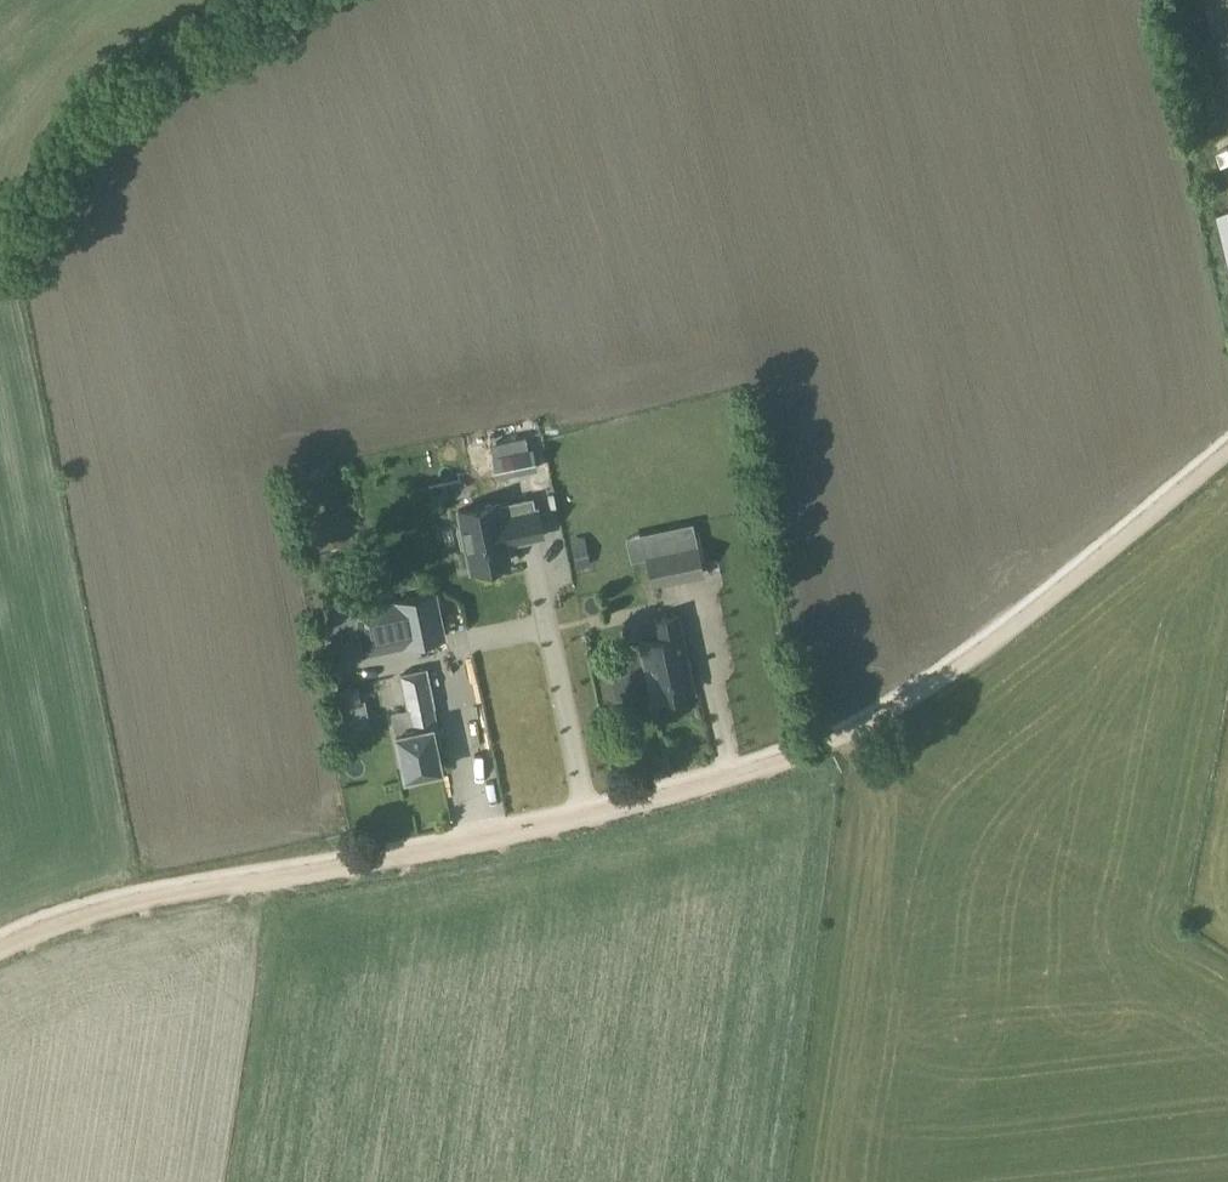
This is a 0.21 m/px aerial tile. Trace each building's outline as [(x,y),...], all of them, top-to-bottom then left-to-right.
[(535,467),(531,448),(528,448),(525,435),(490,443),(497,475),(535,467)] [(542,534),(537,506),(533,507),(531,496),(497,503),(496,500),(458,508),(462,524),(457,525),(460,544),(466,543),(470,567),(509,559),(504,538),(514,536),(515,540),(542,534)] [(644,552),(692,541),(689,526),(640,537),(644,552)] [(586,542),(571,544),(576,569),(590,566),(586,542)] [(696,546),(646,556),(652,585),(702,574),(696,546)] [(444,635),(435,593),(356,609),(364,652),(444,635)] [(653,640),(641,642),(653,700),(672,695),(676,699),(687,697),(689,692),(694,691),(677,614),(649,621),(653,640)] [(400,733),(394,734),(403,777),(408,775),(409,781),(427,777),(426,772),(440,769),(432,727),(436,726),(432,705),(433,705),(426,669),(400,675),(407,711),(411,730),(400,733)]
